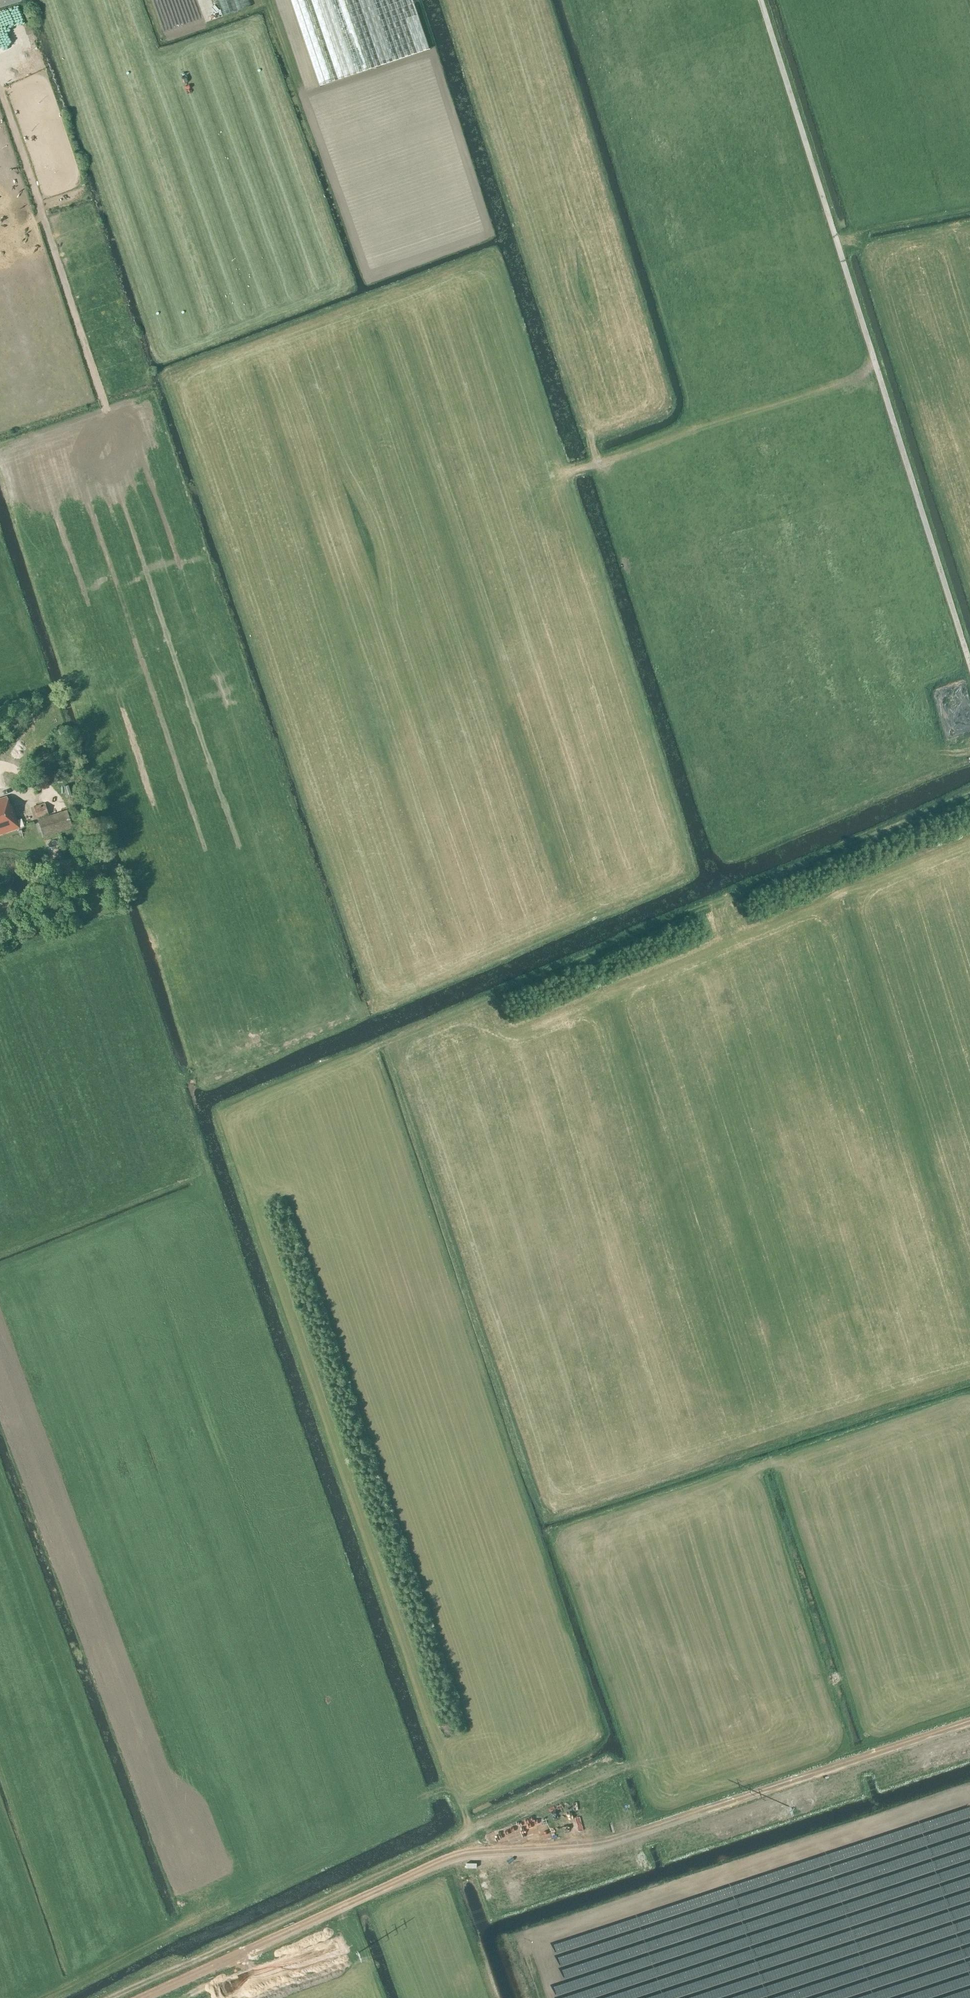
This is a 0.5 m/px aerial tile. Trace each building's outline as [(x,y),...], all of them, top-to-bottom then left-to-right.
[(18,0),(0,0),(0,8),(18,2),(18,0)] [(224,15),(251,5),(249,0),(219,0),(224,15)] [(413,0),(290,0),(319,86),(429,50),(413,0)] [(23,826),(21,819),(17,820),(12,804),(10,805),(7,796),(0,798),(0,834),(19,828),(23,826)] [(37,818),(48,814),(45,803),(33,806),(37,818)] [(43,837),(72,828),(67,810),(37,819),(43,837)]
